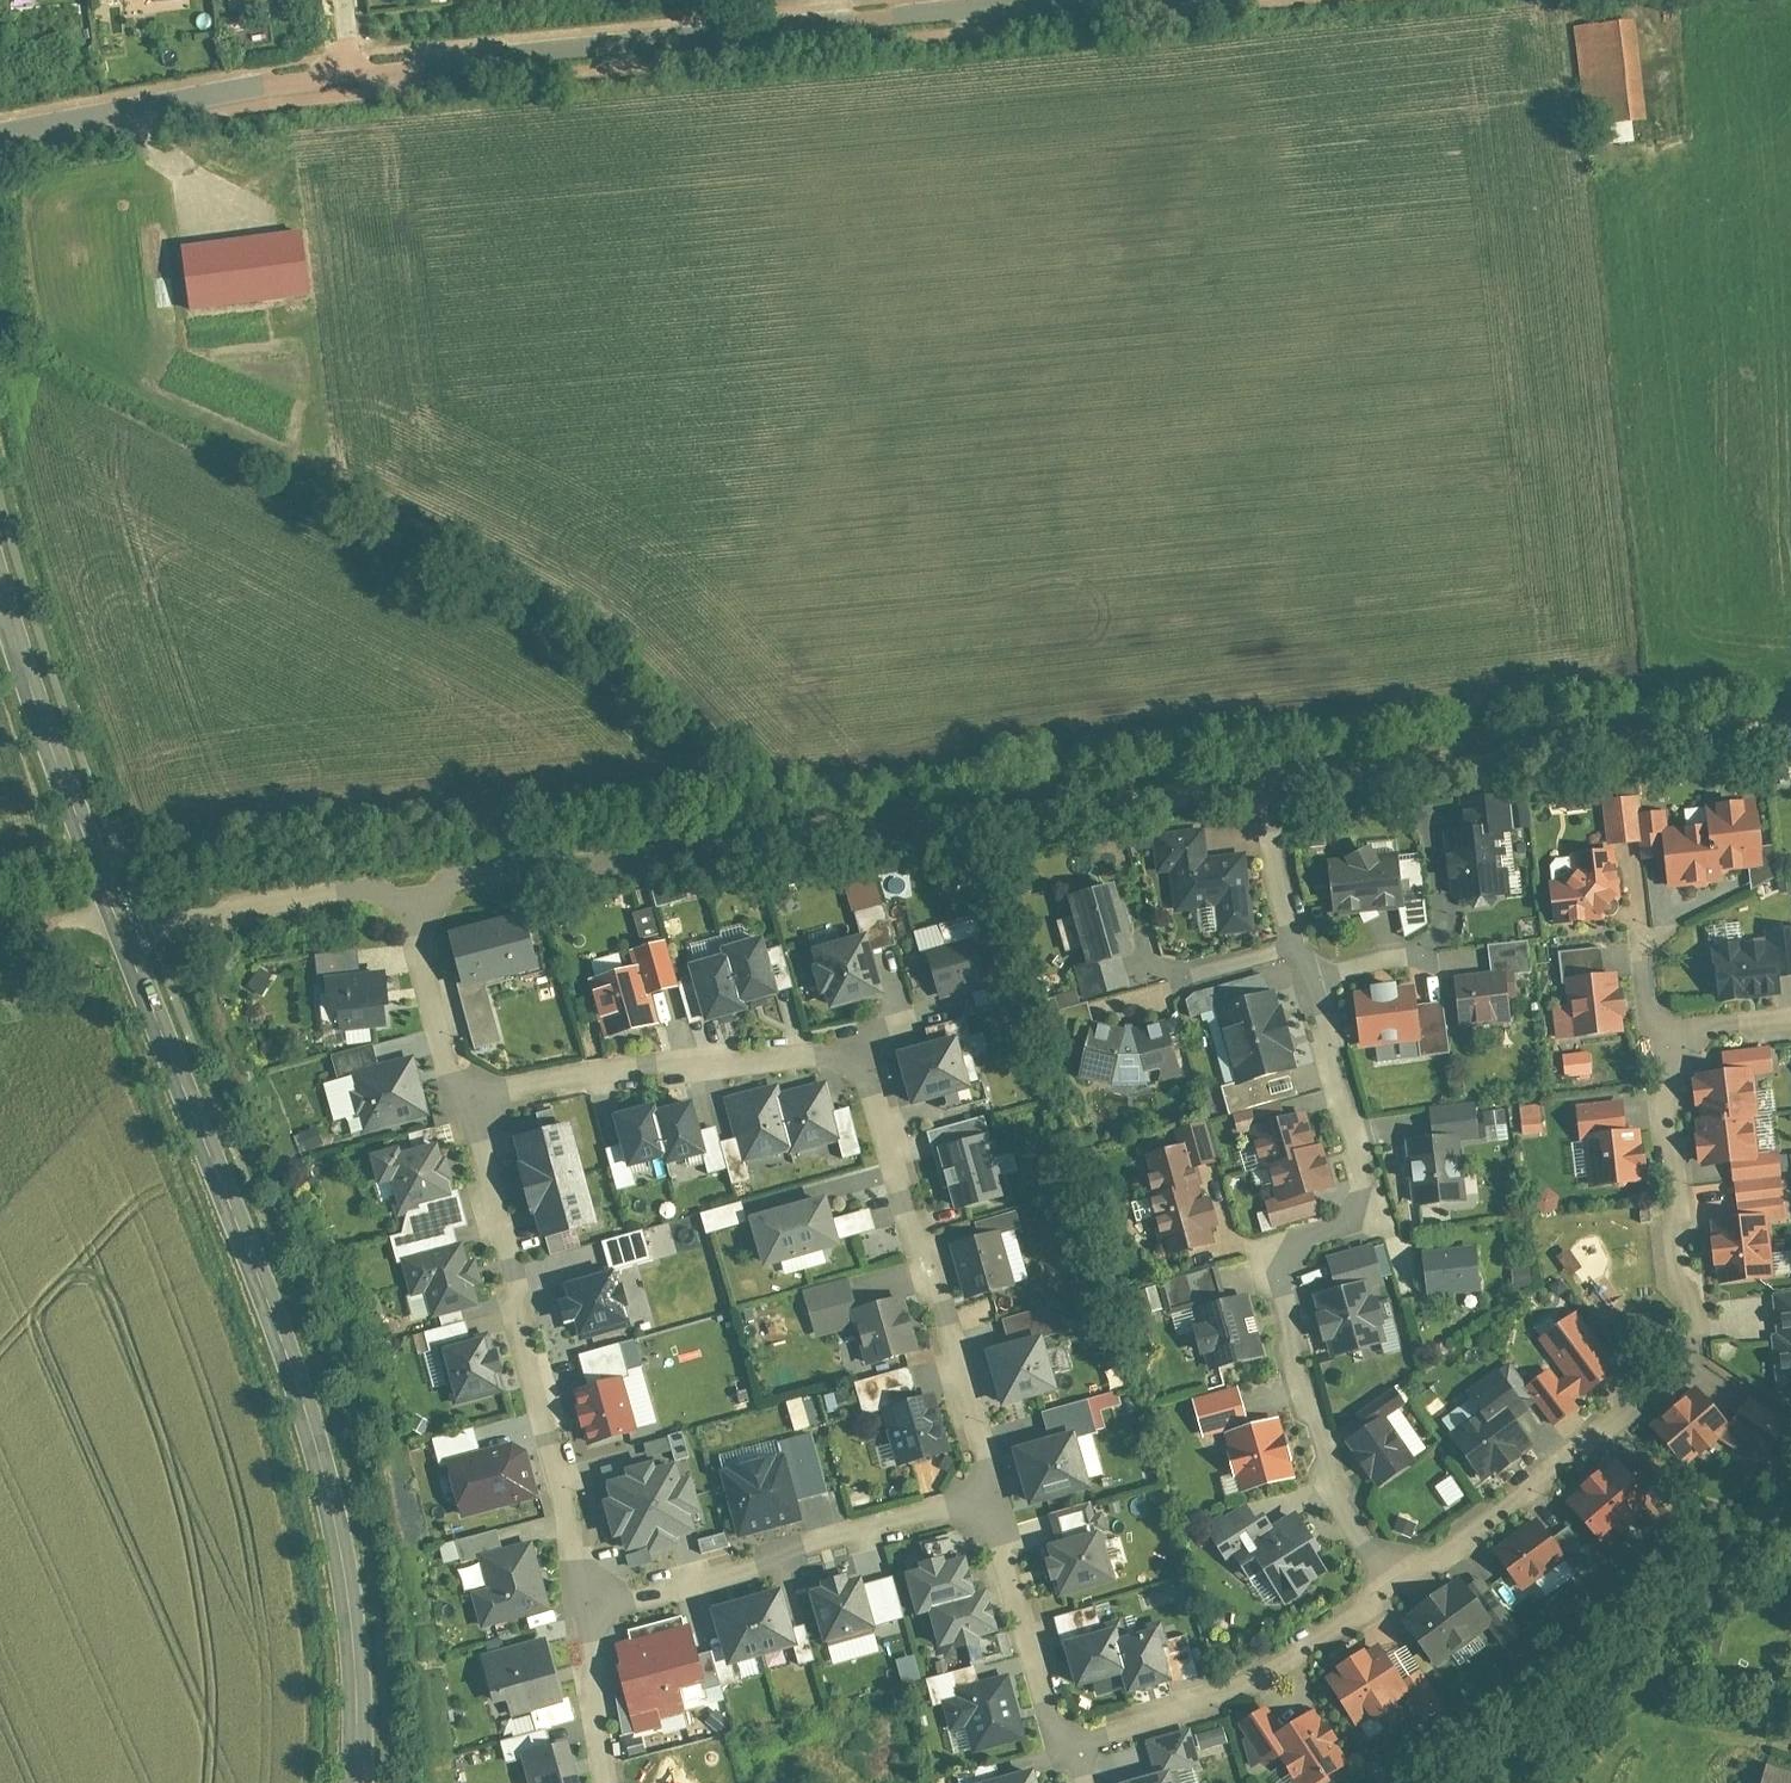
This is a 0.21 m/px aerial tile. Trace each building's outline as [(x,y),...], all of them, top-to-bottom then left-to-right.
[(265,0),(214,0),(216,16),(266,11),(265,0)] [(1641,22),(1582,28),(1591,117),(1650,111),(1641,22)] [(318,299),(309,237),(279,241),(183,255),(192,317),(318,299)] [(1766,753),(1770,784),(1788,782),(1783,750),(1766,753)] [(1634,805),(1600,808),(1604,851),(1638,848),(1634,805)] [(1748,817),(1704,820),(1708,879),(1752,876),(1748,817)] [(1445,823),(1446,838),(1502,835),(1501,820),(1445,823)] [(1659,821),(1638,822),(1640,864),(1661,863),(1659,821)] [(1704,831),(1660,834),(1664,893),(1708,890),(1704,831)] [(1502,836),(1442,839),(1446,907),(1506,903),(1502,836)] [(1156,866),(1205,863),(1204,838),(1155,842),(1156,866)] [(1618,921),(1614,856),(1576,858),(1580,923),(1618,921)] [(1252,938),(1246,861),(1168,867),(1172,919),(1214,916),(1216,941),(1252,938)] [(1394,861),(1325,867),(1329,921),(1399,916),(1394,861)] [(1426,932),(1420,866),(1395,868),(1401,934),(1426,932)] [(1577,887),(1549,889),(1551,933),(1580,931),(1577,887)] [(1129,964),(1109,896),(1062,909),(1083,978),(1129,964)] [(634,933),(657,928),(653,907),(630,912),(634,933)] [(528,923),(449,943),(461,987),(486,981),(540,967),(528,923)] [(1738,925),(1713,926),(1713,941),(1738,941),(1738,925)] [(741,954),(755,1000),(791,990),(774,933),(738,943),(741,954)] [(1765,937),(1770,983),(1790,980),(1790,934),(1765,937)] [(992,987),(980,940),(923,956),(936,1002),(992,987)] [(866,943),(815,958),(831,1014),(882,999),(866,943)] [(312,969),(353,965),(351,950),(311,954),(312,969)] [(1527,950),(1486,952),(1488,983),(1528,981),(1527,950)] [(1765,951),(1709,956),(1714,1011),(1771,1006),(1765,951)] [(591,969),(620,963),(618,954),(589,960),(591,969)] [(741,954),(702,965),(719,1023),(758,1012),(755,1000),(741,954)] [(1600,956),(1558,959),(1560,984),(1602,981),(1600,956)] [(646,961),(594,975),(612,1044),(664,1030),(646,961)] [(1073,981),(1081,1008),(1130,993),(1122,967),(1073,981)] [(1270,972),(1197,991),(1202,1009),(1218,1005),(1275,990),(1270,972)] [(393,976),(320,982),(324,1032),(396,1027),(393,976)] [(486,981),(461,987),(476,1045),(501,1038),(486,981)] [(1621,1039),(1617,981),(1560,985),(1564,1043),(1621,1039)] [(1503,983),(1452,985),(1454,1034),(1505,1031),(1503,983)] [(1218,1005),(1228,1044),(1289,1028),(1279,989),(1275,990),(1218,1005)] [(1049,1010),(1077,1003),(1074,990),(1046,997),(1049,1010)] [(1410,993),(1350,1000),(1356,1055),(1416,1048),(1410,993)] [(1446,1060),(1440,1009),(1413,1012),(1418,1063),(1446,1060)] [(1228,1044),(1238,1083),(1292,1069),(1299,1067),(1289,1028),(1228,1044)] [(1128,1035),(1090,1031),(1077,1086),(1128,1095),(1178,1083),(1165,1029),(1128,1035)] [(974,1042),(910,1058),(923,1108),(987,1092),(974,1042)] [(1590,1052),(1561,1054),(1562,1079),(1592,1077),(1590,1052)] [(1768,1054),(1722,1057),(1723,1082),(1770,1079),(1768,1054)] [(421,1059),(352,1078),(368,1134),(437,1114),(421,1059)] [(1225,1087),(1231,1111),(1299,1093),(1292,1069),(1238,1083),(1225,1087)] [(1691,1085),(1693,1131),(1754,1128),(1751,1081),(1691,1085)] [(791,1089),(746,1099),(761,1162),(805,1152),(793,1099),(791,1089)] [(831,1090),(793,1099),(805,1152),(844,1143),(831,1090)] [(663,1095),(626,1107),(643,1164),(680,1152),(667,1108),(663,1095)] [(706,1098),(667,1108),(680,1152),(681,1163),(720,1154),(706,1098)] [(1627,1100),(1580,1106),(1584,1140),(1590,1139),(1631,1134),(1627,1100)] [(1281,1103),(1235,1116),(1240,1133),(1254,1129),(1286,1120),(1281,1103)] [(1474,1110),(1429,1113),(1431,1145),(1477,1141),(1474,1110)] [(1541,1140),(1539,1111),(1517,1112),(1518,1140),(1541,1140)] [(1318,1144),(1309,1114),(1286,1120),(1254,1129),(1264,1167),(1270,1166),(1300,1157),(1298,1149),(1318,1144)] [(1219,1161),(1208,1120),(1174,1129),(1178,1143),(1189,1140),(1196,1167),(1219,1161)] [(568,1125),(512,1141),(541,1248),(598,1232),(568,1125)] [(984,1128),(930,1143),(942,1187),(947,1186),(953,1207),(1002,1194),(984,1128)] [(1693,1131),(1696,1178),(1757,1174),(1754,1128),(1693,1131)] [(1631,1134),(1590,1139),(1596,1189),(1655,1181),(1649,1132),(1631,1134)] [(1172,1256),(1217,1244),(1196,1167),(1189,1140),(1178,1143),(1144,1152),(1172,1256)] [(1298,1149),(1300,1157),(1270,1166),(1281,1204),(1315,1194),(1339,1187),(1326,1141),(1318,1144),(1298,1149)] [(447,1145),(387,1163),(401,1210),(461,1192),(447,1145)] [(1458,1146),(1406,1150),(1410,1214),(1463,1211),(1458,1146)] [(1779,1219),(1776,1174),(1732,1177),(1735,1222),(1779,1219)] [(1269,1207),(1275,1228),(1320,1215),(1315,1194),(1281,1204),(1269,1207)] [(832,1200),(755,1220),(769,1272),(846,1251),(832,1200)] [(1770,1286),(1766,1224),(1711,1228),(1715,1290),(1770,1286)] [(1010,1225),(960,1241),(979,1304),(1030,1289),(1010,1225)] [(607,1272),(650,1259),(640,1228),(598,1242),(607,1272)] [(480,1239),(416,1257),(427,1295),(446,1289),(491,1277),(480,1239)] [(1369,1252),(1327,1264),(1336,1298),(1379,1285),(1369,1252)] [(1578,1276),(1567,1255),(1553,1262),(1565,1283),(1578,1276)] [(1475,1256),(1419,1260),(1422,1303),(1478,1298),(1475,1256)] [(1213,1271),(1160,1287),(1171,1323),(1224,1307),(1213,1271)] [(627,1276),(568,1292),(580,1338),(640,1321),(627,1276)] [(497,1297),(491,1277),(446,1289),(452,1309),(497,1297)] [(1528,1277),(1509,1278),(1510,1292),(1529,1291),(1528,1277)] [(1369,1290),(1313,1304),(1328,1364),(1384,1350),(1369,1290)] [(925,1362),(908,1292),(852,1306),(869,1376),(925,1362)] [(1772,1301),(1774,1342),(1790,1341),(1790,1300),(1772,1301)] [(1264,1364),(1244,1301),(1191,1317),(1211,1380),(1264,1364)] [(1619,1377),(1574,1317),(1536,1345),(1564,1383),(1556,1389),(1546,1377),(1523,1394),(1550,1430),(1574,1412),(1572,1409),(1579,1404),(1580,1406),(1619,1377)] [(490,1335),(441,1348),(455,1405),(505,1392),(490,1335)] [(1049,1336),(994,1349),(1007,1402),(1062,1389),(1049,1336)] [(1773,1342),(1777,1402),(1790,1401),(1790,1341),(1773,1342)] [(1494,1377),(1464,1399),(1485,1429),(1516,1407),(1494,1377)] [(625,1379),(573,1391),(587,1448),(639,1436),(625,1379)] [(1394,1391),(1342,1428),(1354,1445),(1406,1409),(1394,1391)] [(1236,1392),(1192,1404),(1203,1444),(1247,1432),(1236,1392)] [(1693,1394),(1649,1429),(1683,1472),(1727,1437),(1693,1394)] [(809,1398),(785,1403),(790,1429),(814,1424),(809,1398)] [(938,1398),(884,1413),(900,1470),(954,1455),(938,1398)] [(1784,1425),(1746,1404),(1725,1441),(1763,1462),(1784,1425)] [(1454,1454),(1479,1488),(1529,1451),(1505,1417),(1454,1454)] [(1277,1425),(1222,1440),(1238,1501),(1293,1486),(1277,1425)] [(1413,1468),(1385,1425),(1344,1452),(1373,1494),(1413,1468)] [(647,1467),(687,1455),(680,1431),(640,1443),(647,1467)] [(1091,1431),(1025,1448),(1040,1505),(1106,1488),(1091,1431)] [(524,1442),(447,1464),(463,1519),(539,1497),(524,1442)] [(794,1451),(732,1468),(751,1538),(814,1521),(794,1451)] [(699,1464),(612,1488),(629,1549),(716,1525),(699,1464)] [(1615,1468),(1567,1509),(1603,1551),(1651,1511),(1615,1468)] [(1675,1496),(1653,1469),(1635,1483),(1657,1510),(1675,1496)] [(1245,1508),(1211,1528),(1229,1559),(1263,1539),(1245,1508)] [(1332,1572),(1295,1518),(1234,1560),(1249,1583),(1262,1574),(1283,1605),(1332,1572)] [(1415,1527),(1396,1521),(1392,1537),(1410,1543),(1415,1527)] [(1491,1556),(1521,1598),(1563,1567),(1533,1525),(1491,1556)] [(1108,1530),(1049,1544),(1062,1599),(1121,1586),(1108,1530)] [(1598,1572),(1569,1533),(1550,1547),(1579,1586),(1598,1572)] [(722,1537),(699,1541),(700,1551),(724,1547),(722,1537)] [(564,1612),(544,1540),(495,1554),(504,1587),(515,1625),(564,1612)] [(925,1574),(910,1578),(920,1616),(933,1612),(942,1648),(956,1645),(958,1650),(999,1639),(987,1595),(975,1598),(966,1563),(945,1568),(944,1562),(923,1567),(925,1574)] [(872,1569),(824,1582),(841,1646),(889,1633),(872,1569)] [(799,1584),(725,1601),(739,1659),(813,1642),(799,1584)] [(1457,1584),(1399,1628),(1430,1670),(1488,1627),(1457,1584)] [(1521,1639),(1481,1585),(1467,1595),(1507,1650),(1521,1639)] [(495,1631),(515,1625),(504,1587),(485,1592),(495,1631)] [(702,1625),(626,1646),(645,1712),(721,1691),(702,1625)] [(1170,1628),(1137,1637),(1149,1683),(1183,1674),(1170,1628)] [(1128,1632),(1082,1643),(1089,1676),(1136,1665),(1128,1632)] [(563,1642),(499,1661),(512,1704),(576,1685),(563,1642)] [(1376,1649),(1323,1684),(1357,1733),(1409,1698),(1376,1649)] [(944,1674),(929,1678),(935,1700),(951,1695),(944,1674)] [(1026,1744),(1008,1676),(957,1689),(975,1758),(1026,1744)] [(1432,1694),(1418,1676),(1403,1688),(1416,1706),(1432,1694)] [(1320,1713),(1281,1737),(1309,1782),(1324,1782),(1352,1766),(1320,1713)] [(1267,1715),(1243,1729),(1268,1770),(1291,1756),(1267,1715)] [(1197,1752),(1226,1745),(1222,1727),(1192,1733),(1197,1752)] [(528,1744),(539,1782),(584,1782),(568,1732),(528,1744)] [(1125,1780),(1125,1782),(1188,1782),(1182,1763),(1125,1780)] [(955,1770),(956,1782),(958,1782),(986,1779),(984,1766),(955,1770)] [(1765,1771),(1762,1782),(1790,1782),(1790,1777),(1765,1771)] [(1016,1782),(1051,1782),(1049,1775),(1016,1782)]
